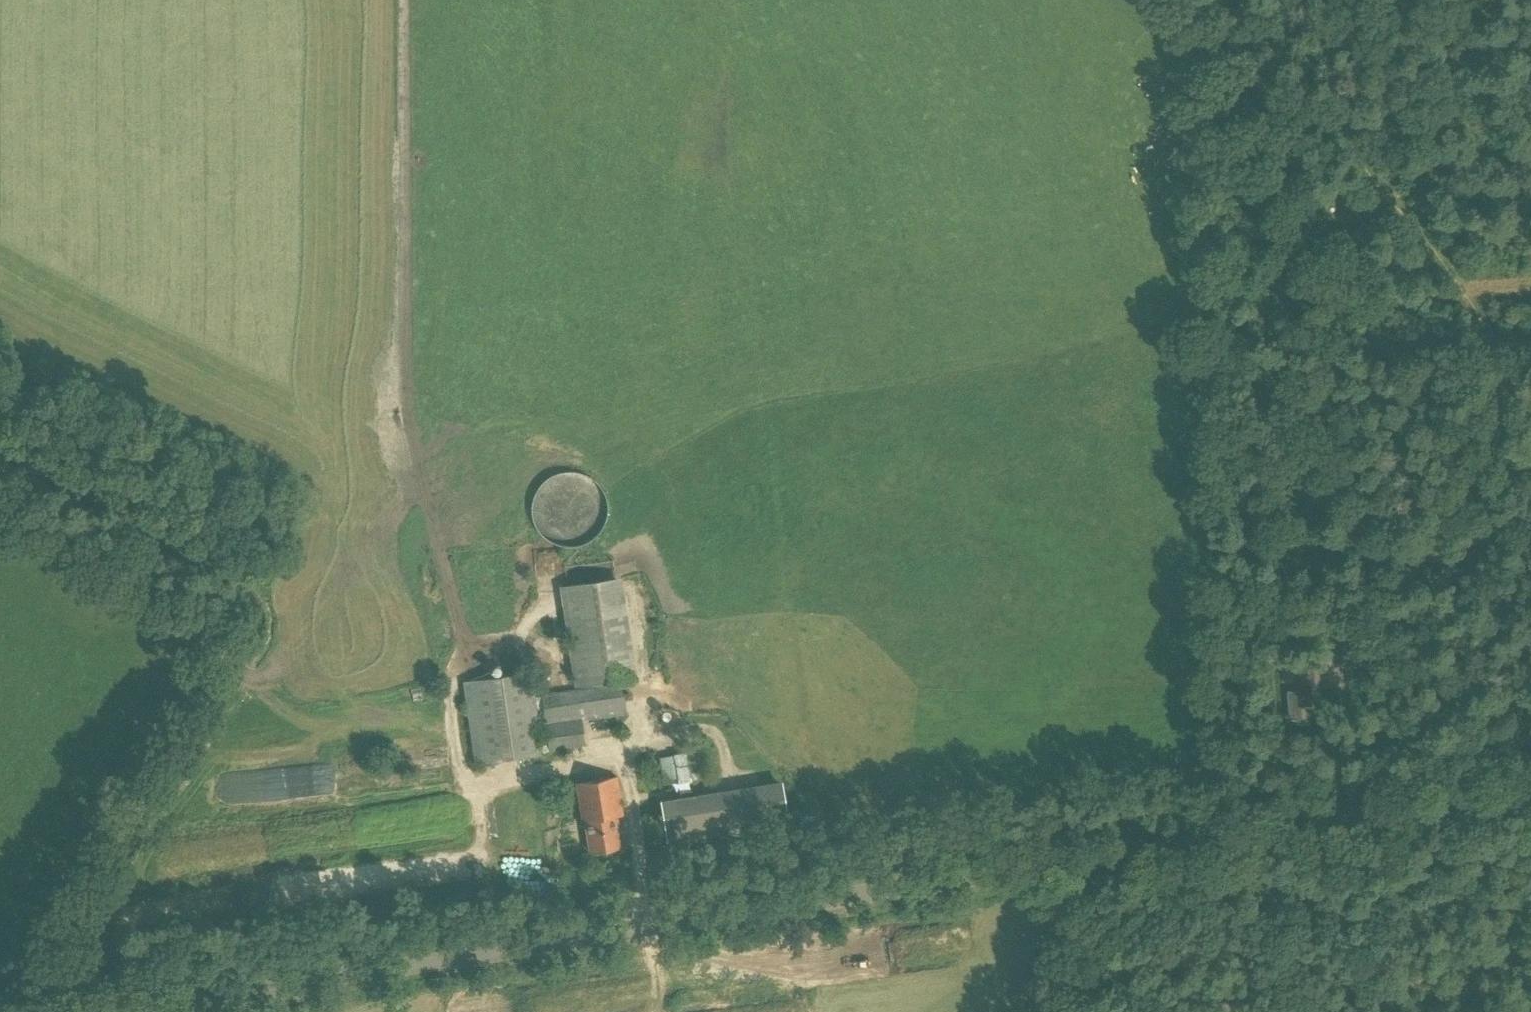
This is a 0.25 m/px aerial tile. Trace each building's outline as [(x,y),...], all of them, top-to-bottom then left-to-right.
[(575,686),(631,678),(616,579),(560,587),(575,686)] [(475,763),(541,753),(530,673),(463,683),(475,763)] [(549,749),(584,744),(580,720),(626,713),(621,683),(541,695),(549,749)] [(1289,719),(1302,718),(1300,690),(1288,691),(1289,719)] [(1188,781),(1199,780),(1199,773),(1187,774),(1188,781)] [(619,847),(614,816),(622,815),(616,776),(575,783),(582,822),(585,821),(590,851),(619,847)] [(667,844),(787,825),(780,782),(661,801),(667,844)]
